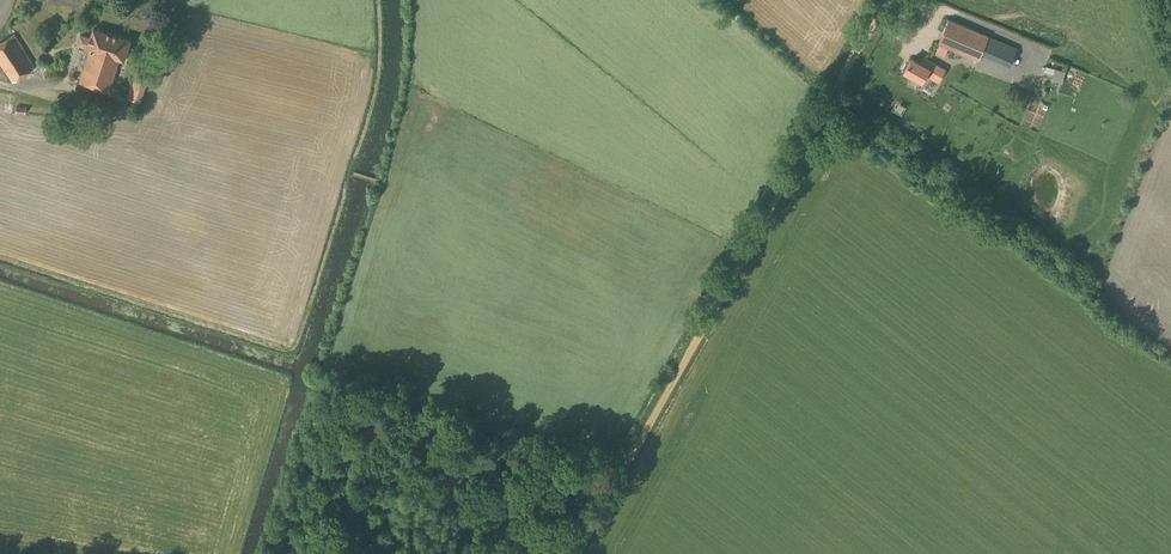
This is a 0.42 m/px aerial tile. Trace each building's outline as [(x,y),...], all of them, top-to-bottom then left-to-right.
[(1008,65),(1015,48),(949,19),(938,43),(978,60),(981,53),(986,55),(985,55),(1008,65)] [(124,60),(131,40),(94,28),(91,37),(81,34),(77,44),(88,47),(82,63),(86,64),(80,82),(109,91),(120,59),(124,60)] [(36,67),(15,34),(0,42),(0,62),(13,82),(36,67)] [(924,57),(921,63),(912,58),(904,71),(922,81),(926,75),(938,82),(945,69),(924,57)] [(1052,79),(1063,82),(1066,72),(1055,68),(1053,74),(1052,79)] [(141,102),(147,80),(136,77),(129,98),(141,102)]
